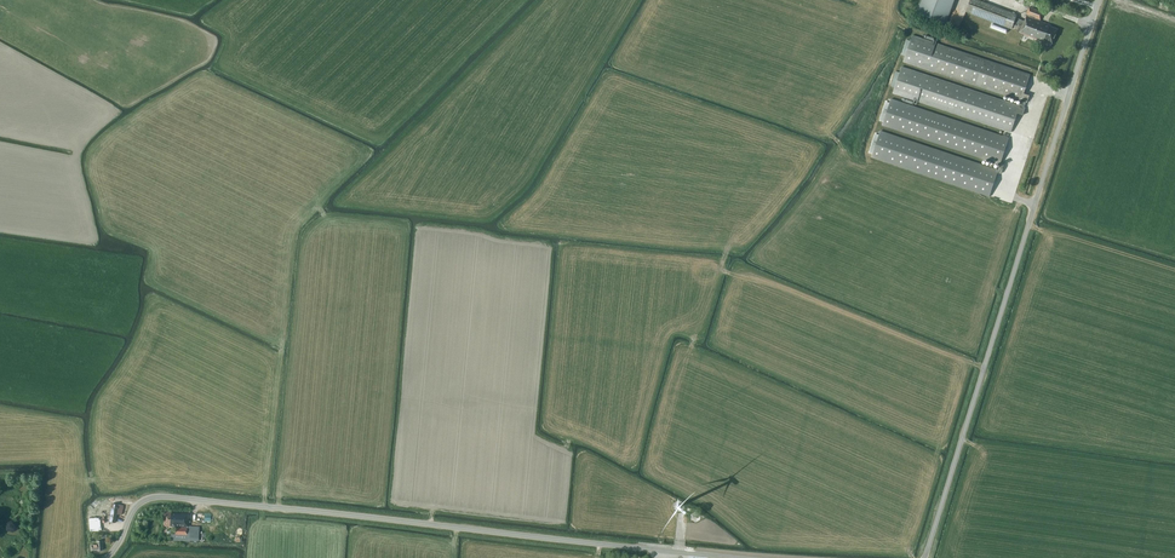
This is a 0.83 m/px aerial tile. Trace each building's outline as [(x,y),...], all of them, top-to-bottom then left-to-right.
[(955,0),(921,0),(917,13),(945,24),(955,0)] [(1016,18),(1017,15),(978,0),(970,0),(966,11),(1012,29),(1013,26),(1019,28),(1017,32),(1044,42),(1045,40),(1052,43),(1058,29),(1050,26),(1051,25),(1040,21),(1043,12),(1029,7),(1026,16),(1025,21),(1016,18)] [(1030,74),(912,35),(910,41),(906,39),(901,54),(905,56),(903,62),(1021,101),(1020,106),(902,66),(900,73),(896,71),(891,86),(895,88),(893,93),(1011,133),(1017,115),(1022,116),(1025,110),(1023,109),(1025,103),(1027,104),(1029,96),(1023,95),(1030,74)] [(1009,138),(891,98),(890,103),(886,102),(880,120),(884,121),(882,125),(1000,165),(998,170),(880,131),(879,135),(875,133),(869,152),(873,153),(872,157),(989,197),(997,172),(1001,174),(1004,164),(1000,163),(1009,138)] [(121,514),(123,505),(112,503),(109,521),(115,522),(116,514),(121,514)] [(188,523),(189,512),(164,510),(164,524),(164,526),(169,526),(176,526),(175,540),(186,541),(186,540),(190,540),(199,541),(199,534),(190,534),(190,535),(187,535),(187,523),(188,523)] [(197,512),(197,519),(211,520),(211,512),(197,512)] [(102,550),(102,540),(97,541),(97,544),(91,545),(91,550),(97,549),(97,550),(102,550)]
